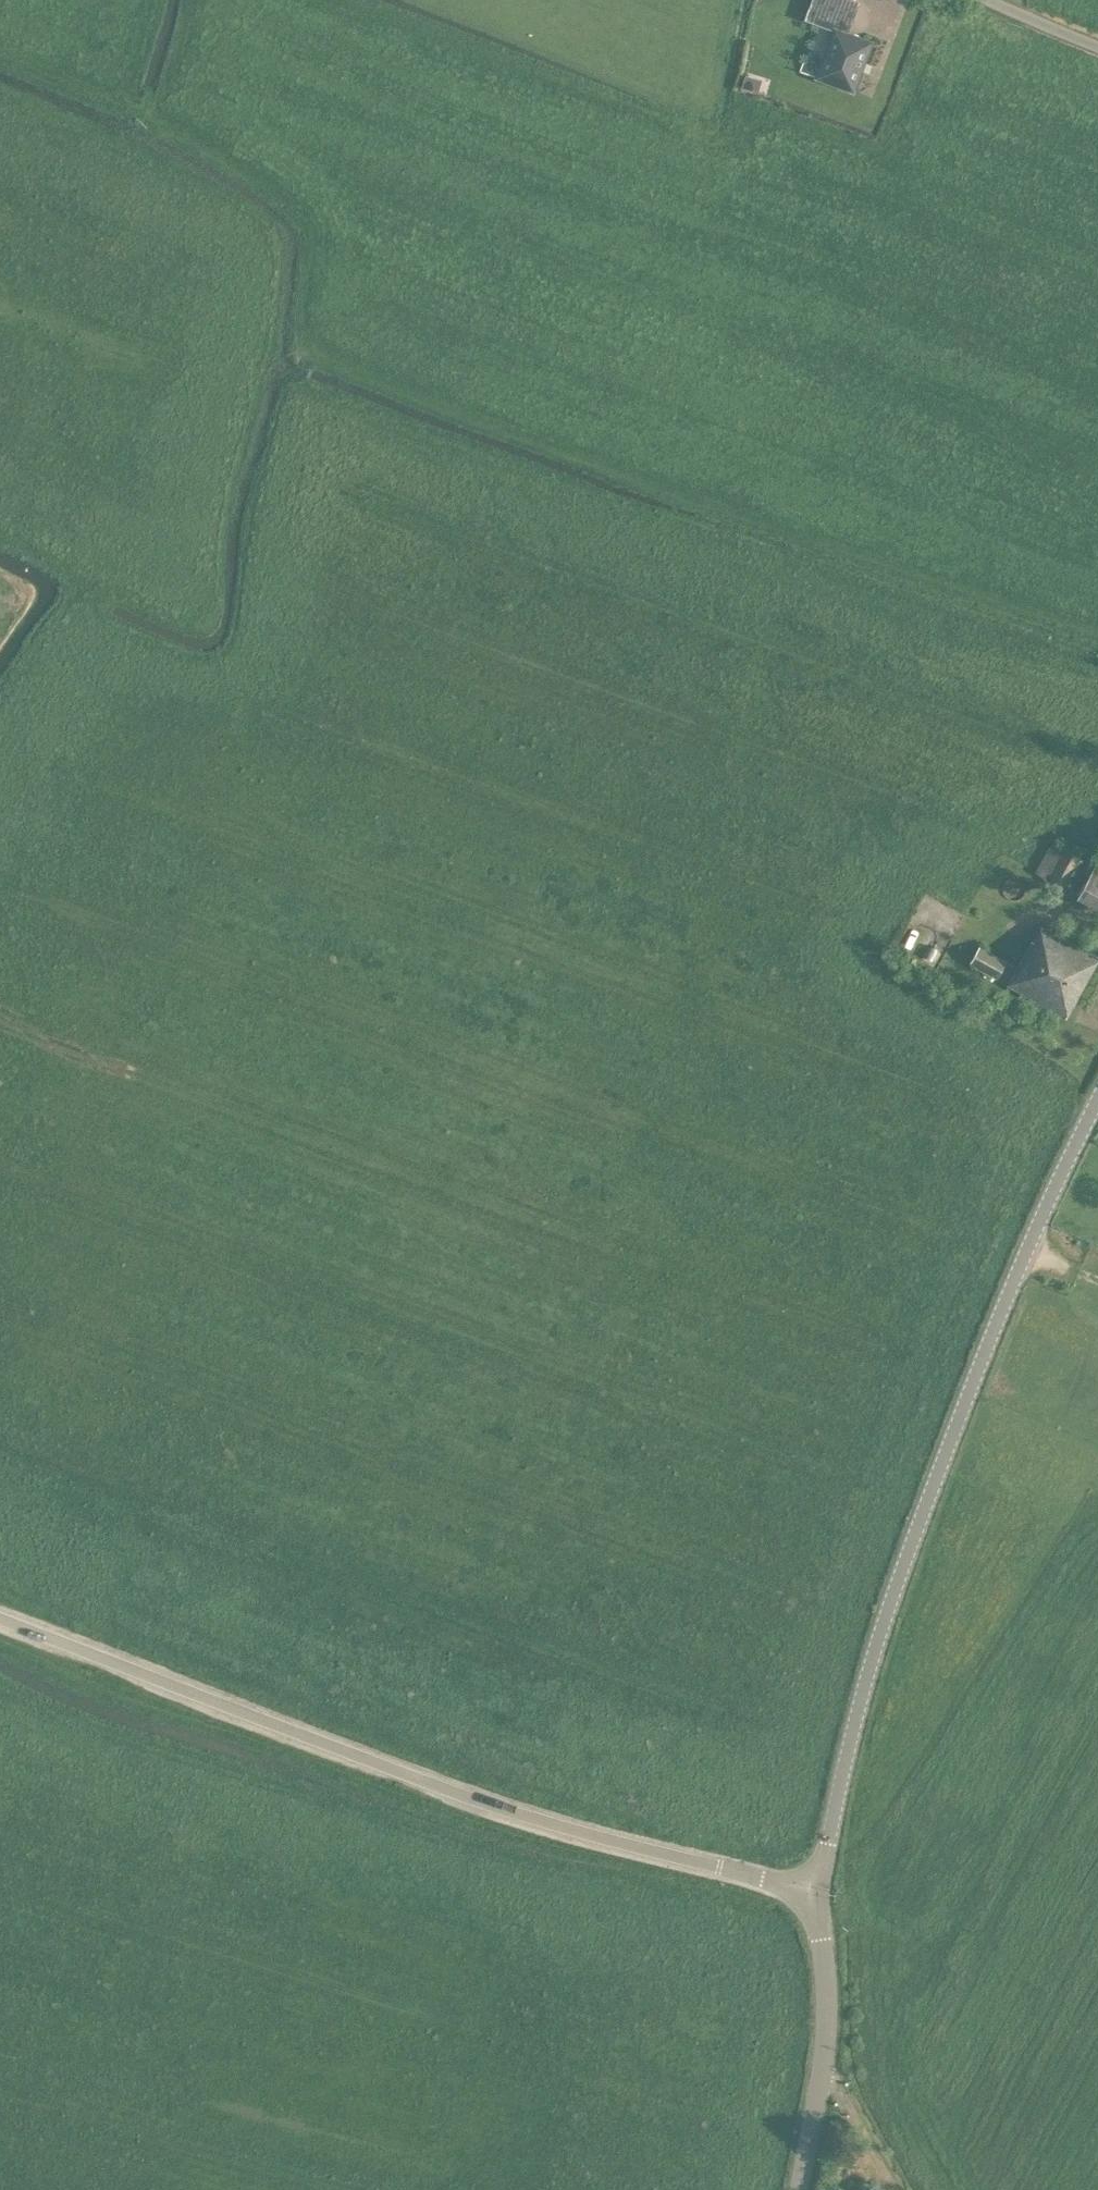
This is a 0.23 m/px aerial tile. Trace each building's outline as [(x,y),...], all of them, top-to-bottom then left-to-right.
[(837,16),(849,21),(857,0),(856,0),(810,0),(808,5),(837,16)] [(815,75),(851,89),(870,40),(833,26),(815,75)] [(1061,892),(1079,858),(1048,840),(1030,874),(1061,892)] [(1096,856),(1074,894),(1097,908),(1097,858),(1096,856)] [(999,967),(994,976),(1006,982),(1064,1015),(1097,957),(1040,925),(1032,940),(1030,939),(1015,966),(1003,959),(999,967)] [(973,953),(968,961),(994,976),(999,967),(1003,959),(978,945),(973,953)]
